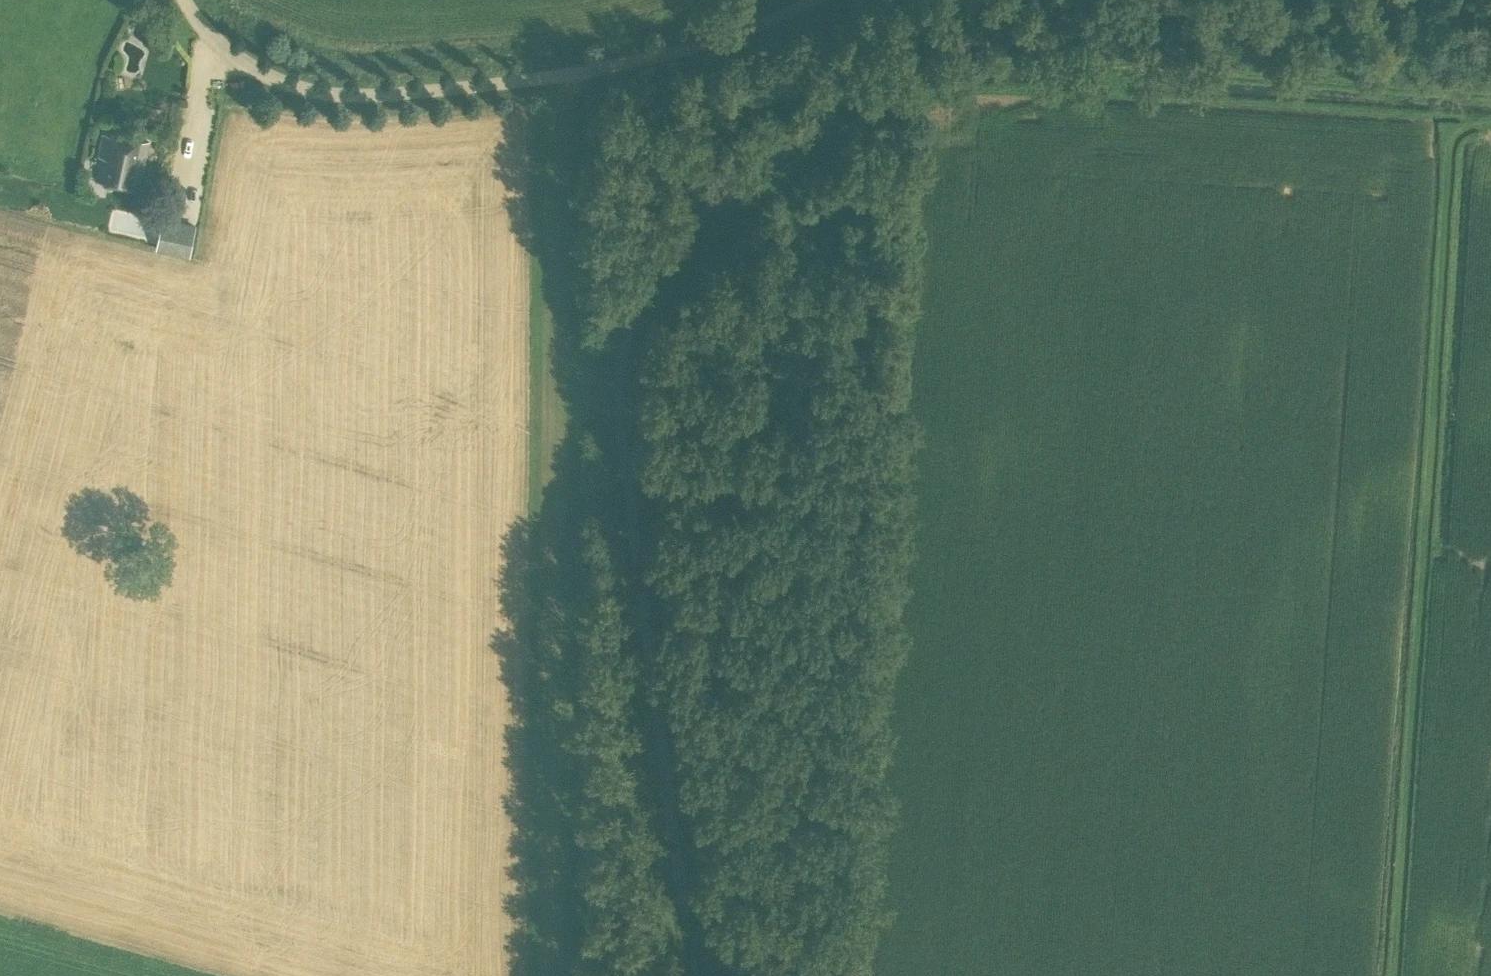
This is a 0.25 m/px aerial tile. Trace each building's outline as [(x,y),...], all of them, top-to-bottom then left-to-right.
[(139,188),(148,141),(102,133),(94,179),(139,188)] [(181,213),(185,186),(169,184),(167,196),(158,194),(155,209),(181,213)] [(173,220),(170,248),(190,250),(193,223),(173,220)]
